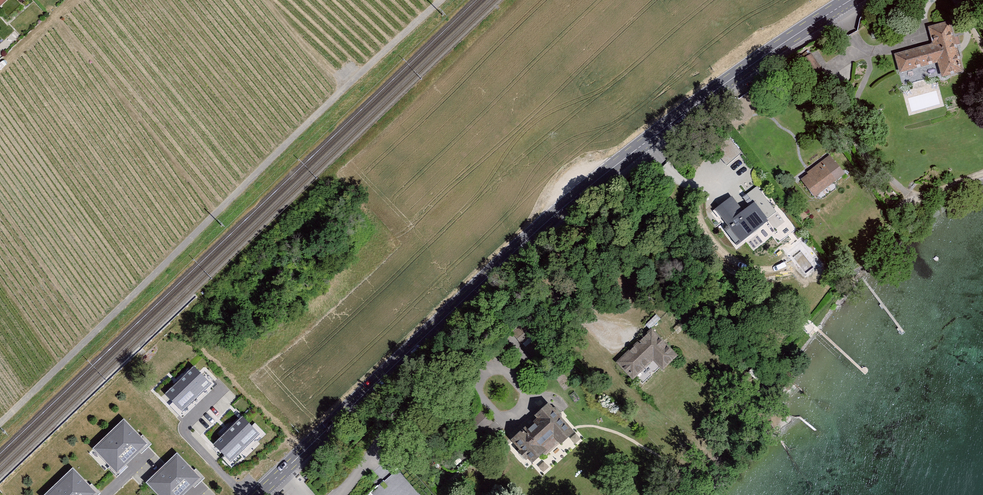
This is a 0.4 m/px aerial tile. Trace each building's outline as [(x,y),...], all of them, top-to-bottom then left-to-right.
[(896,73),(934,63),(938,77),(958,71),(945,22),(925,27),(930,44),(891,55),(896,73)] [(812,54),(802,60),(812,75),(822,69),(812,54)] [(749,91),(757,103),(764,98),(756,86),(749,91)] [(827,156),(797,179),(812,198),(842,174),(827,156)] [(729,200),(713,213),(722,225),(725,223),(737,238),(765,217),(754,201),(739,213),(729,200)] [(648,328),(612,364),(628,380),(648,360),(661,372),(677,356),(648,328)] [(194,367),(164,395),(182,414),(212,385),(194,367)] [(518,429),(505,441),(527,466),(543,452),(536,445),(547,436),(554,444),(568,432),(544,406),(532,417),(538,424),(525,436),(518,429)] [(242,417),(213,445),(230,463),(260,435),(242,417)] [(149,445),(124,420),(94,448),(119,473),(149,445)] [(177,453),(147,481),(160,494),(184,494),(201,479),(177,453)] [(73,468),(44,494),(96,494),(97,494),(73,468)]
